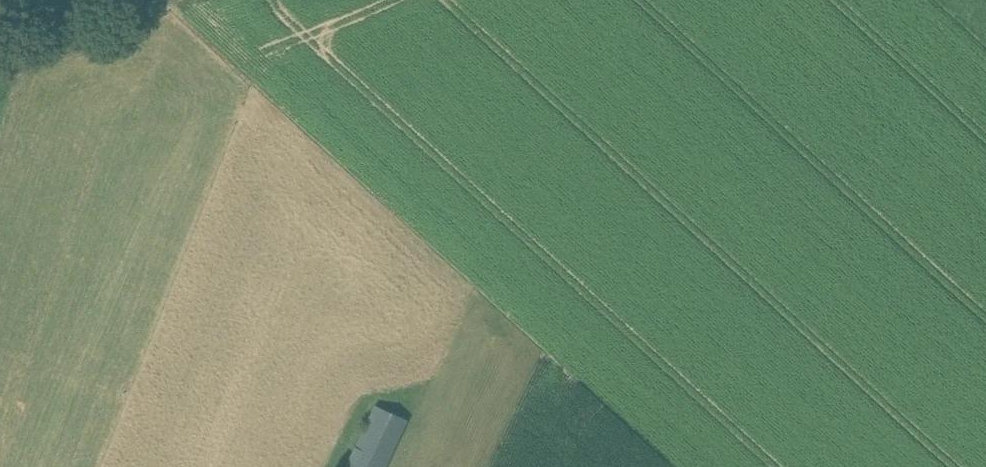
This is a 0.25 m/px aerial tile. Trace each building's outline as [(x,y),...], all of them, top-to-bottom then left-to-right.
[(373,405),(344,466),(385,466),(406,420),(373,405)]
